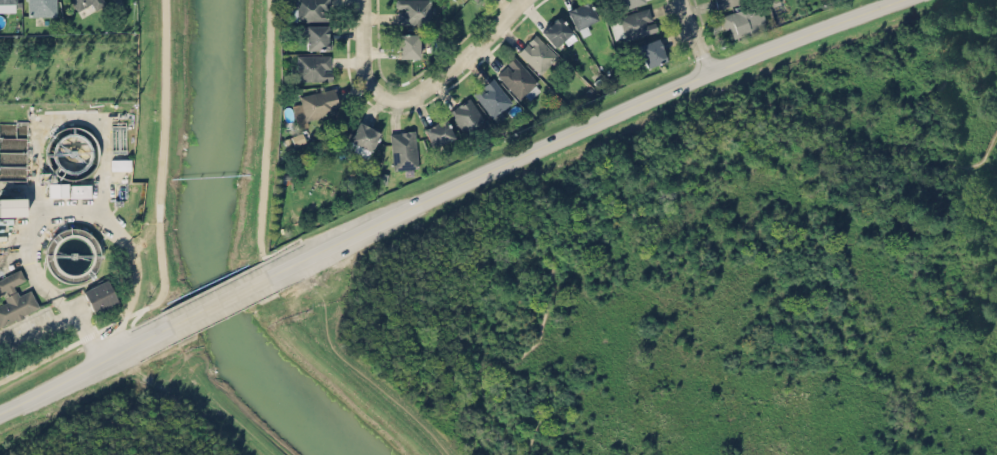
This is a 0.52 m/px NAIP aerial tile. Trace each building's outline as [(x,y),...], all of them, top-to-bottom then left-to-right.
[(15,12),(15,0),(0,0),(0,11),(15,12)] [(55,0),(27,0),(27,15),(55,15),(55,0)] [(77,9),(83,6),(86,11),(104,1),(103,0),(72,0),(77,9)] [(291,20),(329,20),(329,0),(291,0),(291,20)] [(396,23),(430,23),(430,0),(396,0),(396,23)] [(590,29),(586,24),(598,16),(587,0),(583,0),(566,11),(581,35),(590,29)] [(717,8),(743,0),(714,0),(717,8)] [(766,25),(759,3),(721,15),(728,37),(766,25)] [(656,30),(650,7),(609,18),(616,42),(656,30)] [(572,31),(558,15),(540,31),(555,47),(572,31)] [(330,25),(304,25),(304,48),(330,48),(330,25)] [(417,33),(398,33),(398,57),(417,57),(417,33)] [(557,56),(535,34),(517,51),(540,74),(557,56)] [(666,60),(658,37),(638,44),(646,66),(666,60)] [(329,54),(299,54),(299,80),(329,80),(329,54)] [(496,73),(524,102),(541,86),(514,56),(496,73)] [(473,93),(494,120),(514,104),(493,77),(473,93)] [(299,94),(302,104),(293,106),(296,123),(340,114),(335,87),(299,94)] [(448,112),(468,137),(488,122),(468,96),(448,112)] [(454,137),(445,118),(423,128),(432,147),(454,137)] [(346,146),(366,157),(380,131),(359,121),(346,146)] [(91,130),(48,128),(47,153),(54,154),(54,168),(89,170),(91,130)] [(417,167),(414,130),(390,132),(393,169),(417,167)] [(129,158),(111,158),(111,169),(129,169),(129,158)] [(68,182),(49,182),(49,196),(68,196),(68,182)] [(71,196),(90,196),(90,184),(71,184),(71,196)] [(0,197),(0,215),(24,215),(24,197),(0,197)] [(39,308),(31,289),(20,294),(15,283),(25,279),(20,268),(0,277),(0,292),(3,291),(7,300),(0,304),(0,326),(39,308)] [(94,313),(119,301),(108,278),(83,291),(94,313)]
